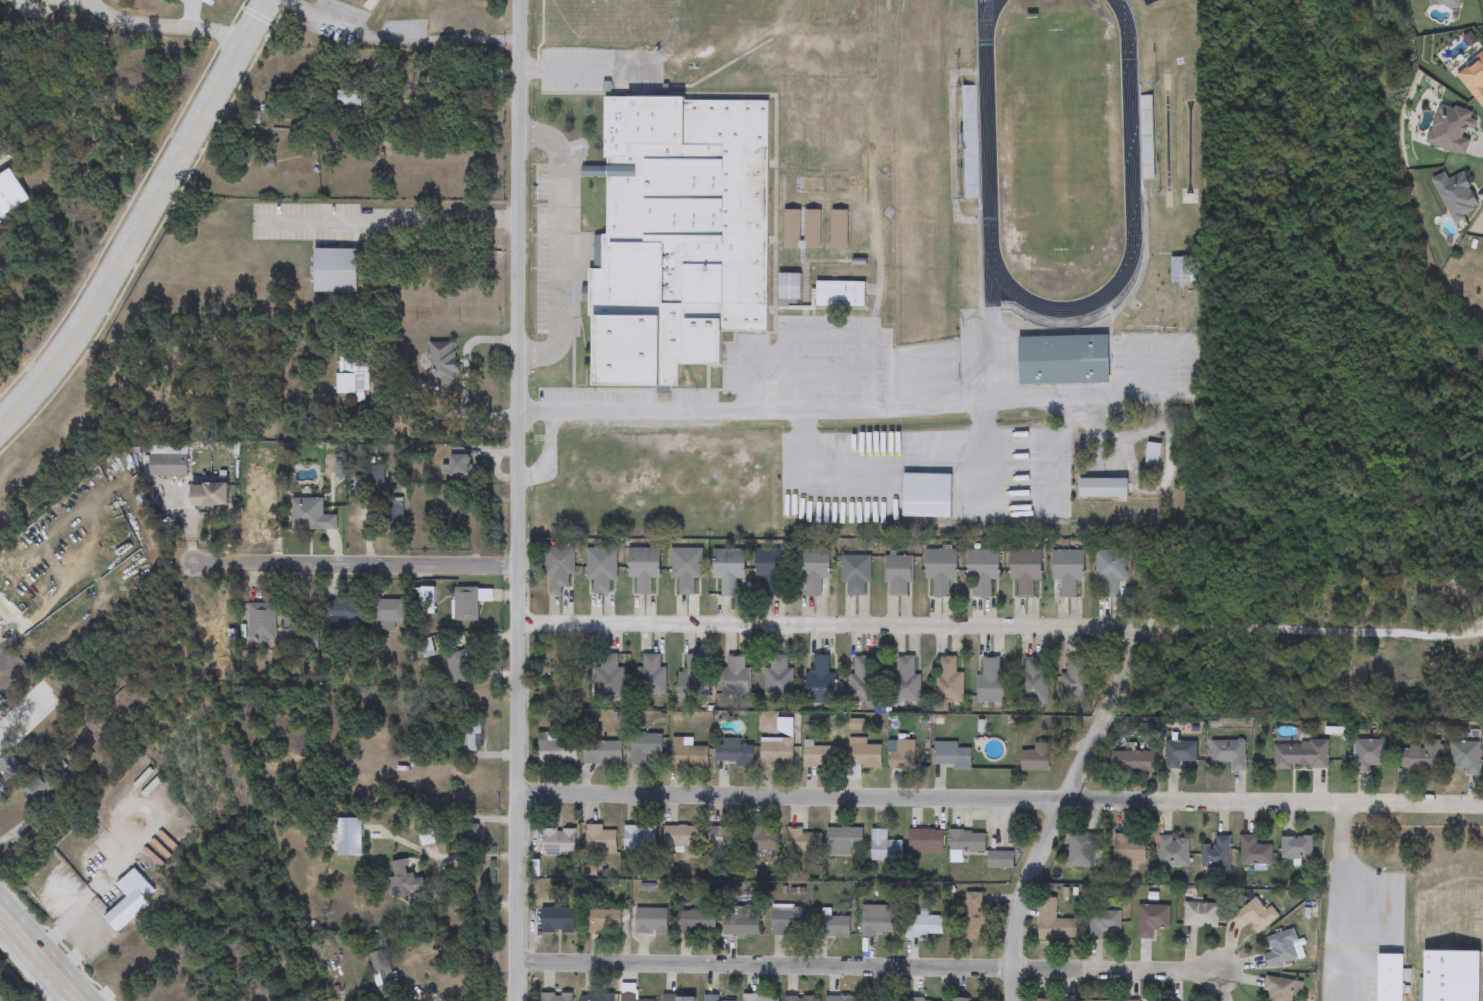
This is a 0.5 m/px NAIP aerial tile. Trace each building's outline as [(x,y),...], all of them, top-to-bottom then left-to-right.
[(1457,73),(1482,55),(1482,109),(1457,73)] [(360,106),(329,106),(329,91),(360,91),(360,106)] [(604,97),(770,99),(766,333),(723,332),(723,369),(681,368),(681,386),(594,385),(595,319),(589,318),(590,271),(605,271),(605,238),(611,238),(612,177),(582,177),(582,166),(603,167),(604,97)] [(29,204),(0,219),(0,176),(11,170),(29,204)] [(801,210),(801,247),(784,247),(784,210),(801,210)] [(804,249),(804,210),(820,210),(820,249),(804,249)] [(831,248),(831,211),(847,211),(847,248),(831,248)] [(356,294),(314,294),(314,249),(356,249),(356,294)] [(1201,258),(1201,282),(1171,282),(1171,258),(1201,258)] [(801,274),(801,304),(779,304),(779,274),(801,274)] [(816,282),(864,282),(864,306),(816,306),(816,282)] [(1109,336),(1109,384),(1020,385),(1019,337),(1109,336)] [(428,395),(428,343),(455,343),(456,395),(428,395)] [(367,394),(336,394),(336,354),(367,354),(367,394)] [(1145,468),(1148,443),(1159,445),(1156,469),(1145,468)] [(187,455),(187,476),(150,476),(150,455),(187,455)] [(469,479),(450,479),(450,455),(469,455),(469,479)] [(1079,497),(1079,479),(1128,479),(1128,497),(1079,497)] [(227,506),(191,506),(191,484),(227,484),(227,506)] [(915,486),(951,486),(951,517),(915,517),(915,486)] [(291,530),(291,499),(323,499),(323,530),(291,530)] [(402,532),(381,532),(381,503),(402,503),(402,532)] [(551,577),(543,577),(544,547),(574,548),(573,576),(569,576),(569,587),(562,587),(561,594),(550,594),(551,577)] [(659,578),(650,578),(650,594),(636,594),(636,578),(628,578),(628,548),(659,548),(659,578)] [(616,581),(609,580),(609,593),(592,593),(592,581),(586,581),(586,549),(616,549),(616,581)] [(702,579),(694,579),(694,596),(679,595),(679,579),(671,579),(672,549),(702,549),(702,579)] [(756,577),(756,549),(787,549),(787,577),(779,577),(779,596),(765,596),(765,577),(756,577)] [(830,549),(829,579),(820,579),(820,596),(805,596),(805,578),(797,578),(798,549),(830,549)] [(714,579),(713,550),(745,550),(745,579),(735,579),(735,597),(721,597),(721,579),(714,579)] [(926,550),(957,550),(957,580),(949,580),(949,597),(932,597),(933,579),(926,579),(926,550)] [(968,581),(968,550),(999,550),(999,580),(991,580),(991,597),(974,597),(974,581),(968,581)] [(1010,550),(1042,550),(1042,580),(1033,580),(1033,598),(1018,598),(1018,580),(1010,580),(1010,550)] [(1052,580),(1052,550),(1084,551),(1084,580),(1075,580),(1075,598),(1061,597),(1061,581),(1052,580)] [(1126,581),(1119,581),(1118,598),(1103,597),(1103,580),(1095,580),(1096,550),(1127,551),(1126,581)] [(886,556),(913,556),(913,583),(908,583),(908,595),(886,595),(886,556)] [(870,583),(864,583),(864,596),(847,596),(847,584),(842,584),(842,557),(870,557),(870,583)] [(433,587),(433,612),(415,612),(415,587),(433,587)] [(491,601),(477,601),(477,621),(452,621),(452,588),(491,588),(491,601)] [(379,621),(371,621),(371,600),(405,600),(405,622),(393,622),(393,631),(379,631),(379,621)] [(362,621),(323,621),(323,602),(362,602),(362,621)] [(274,604),(274,641),(247,641),(247,604),(274,604)] [(282,649),(282,618),(318,619),(317,649),(282,649)] [(473,681),(449,683),(446,653),(470,651),(473,681)] [(623,668),(623,701),(595,701),(595,654),(617,654),(617,668),(623,668)] [(666,694),(641,695),(641,654),(660,654),(660,668),(666,668),(666,694)] [(701,654),(701,676),(709,676),(710,702),(675,703),(675,674),(687,674),(686,655),(701,654)] [(829,656),(828,674),(837,674),(836,703),(805,703),(806,674),(813,674),(813,655),(829,656)] [(787,668),(792,668),(792,696),(767,696),(768,656),(787,656),(787,668)] [(878,656),(879,701),(849,702),(848,675),(855,675),(854,657),(878,656)] [(914,656),(914,675),(920,675),(920,702),(894,702),(894,656),(914,656)] [(722,668),(727,668),(727,657),(745,657),(745,668),(749,668),(749,695),(722,695),(722,668)] [(963,673),(963,702),(933,702),(933,675),(939,675),(939,657),(956,657),(956,673),(963,673)] [(1050,703),(1022,704),(1022,657),(1042,657),(1042,670),(1049,670),(1050,703)] [(1091,702),(1063,701),(1065,657),(1093,658),(1091,702)] [(1004,703),(976,703),(976,675),(982,675),(982,658),(1000,658),(1000,675),(1004,675),(1004,703)] [(480,721),(480,752),(455,752),(455,721),(480,721)] [(647,755),(647,766),(631,766),(631,734),(662,734),(662,755),(647,755)] [(692,747),(707,747),(707,768),(672,768),(672,738),(692,738),(692,747)] [(741,739),(741,745),(753,745),(753,766),(719,766),(719,739),(741,739)] [(793,764),(760,764),(760,739),(793,739),(793,764)] [(867,739),(867,745),(881,745),(881,768),(848,768),(848,739),(867,739)] [(1245,740),(1245,772),(1231,772),(1231,763),(1210,763),(1210,740),(1245,740)] [(1385,740),(1385,770),(1355,770),(1355,740),(1385,740)] [(576,741),(576,764),(538,764),(538,741),(576,741)] [(913,741),(913,770),(892,770),(892,741),(913,741)] [(1440,770),(1402,770),(1402,747),(1424,747),(1424,741),(1440,741),(1440,770)] [(622,742),(622,765),(583,765),(583,742),(622,742)] [(1179,762),(1179,770),(1166,770),(1166,742),(1196,742),(1196,762),(1179,762)] [(1328,770),(1274,770),(1274,742),(1328,742),(1328,770)] [(1480,742),(1480,774),(1451,774),(1451,742),(1480,742)] [(1050,772),(1021,772),(1021,751),(1034,751),(1034,743),(1050,743),(1050,772)] [(971,768),(933,768),(933,744),(958,744),(958,748),(971,748),(971,768)] [(803,768),(803,747),(834,747),(834,768),(803,768)] [(1155,753),(1155,772),(1111,772),(1111,753),(1155,753)] [(336,819),(361,819),(361,856),(336,856),(336,819)] [(603,826),(603,832),(615,832),(615,852),(586,852),(586,826),(603,826)] [(623,826),(655,826),(655,852),(623,852),(623,826)] [(699,826),(699,847),(663,847),(663,826),(699,826)] [(738,827),(738,850),(705,850),(705,827),(738,827)] [(746,853),(746,828),(779,828),(779,853),(746,853)] [(828,828),(863,828),(863,854),(828,854),(828,828)] [(575,856),(541,856),(541,830),(575,830),(575,856)] [(902,862),(871,862),(871,830),(886,830),(886,841),(902,841),(902,862)] [(943,830),(943,852),(909,852),(909,830),(943,830)] [(985,831),(985,852),(949,852),(949,831),(985,831)] [(820,832),(820,855),(787,855),(787,832),(820,832)] [(1085,852),(1085,867),(1069,867),(1069,833),(1094,833),(1094,852),(1085,852)] [(1145,863),(1114,863),(1114,836),(1145,836),(1145,863)] [(1215,844),(1215,836),(1229,836),(1229,869),(1201,869),(1201,844),(1215,844)] [(1273,846),(1273,865),(1240,865),(1240,836),(1257,836),(1257,846),(1273,846)] [(1188,869),(1158,869),(1158,837),(1188,837),(1188,869)] [(1312,837),(1312,863),(1282,863),(1282,837),(1312,837)] [(987,869),(987,852),(1013,852),(1013,869),(987,869)] [(389,862),(408,859),(411,879),(422,878),(424,893),(394,897),(389,862)] [(148,904),(116,932),(104,917),(127,898),(116,885),(134,869),(153,892),(145,899),(148,904)] [(965,939),(965,893),(984,893),(984,939),(965,939)] [(1241,929),(1231,918),(1258,895),(1277,917),(1258,933),(1248,923),(1241,929)] [(1056,919),(1077,919),(1077,940),(1039,940),(1039,898),(1056,898),(1056,919)] [(1183,926),(1185,903),(1218,904),(1217,928),(1183,926)] [(860,936),(860,906),(893,906),(893,936),(860,936)] [(1138,906),(1169,906),(1169,929),(1152,929),(1152,939),(1138,939),(1138,906)] [(760,916),(760,937),(722,936),(723,907),(746,908),(745,916),(760,916)] [(802,907),(802,935),(772,935),(772,907),(802,907)] [(573,933),(540,933),(540,908),(573,908),(573,933)] [(667,934),(636,934),(636,909),(667,909),(667,934)] [(1090,941),(1090,909),(1121,909),(1121,932),(1106,932),(1106,941),(1090,941)] [(620,910),(620,933),(586,933),(586,910),(620,910)] [(677,933),(677,912),(715,912),(715,933),(677,933)] [(814,913),(847,913),(847,937),(814,937),(814,913)] [(942,937),(905,937),(904,916),(942,915),(942,937)] [(1298,942),(1293,944),(1297,960),(1268,968),(1264,954),(1272,952),(1267,937),(1295,929),(1298,942)] [(383,990),(376,990),(375,951),(391,951),(393,994),(383,994),(383,990)] [(1482,952),(1481,1000),(1422,1000),(1424,951),(1482,952)] [(1403,954),(1403,1000),(1378,1000),(1378,954),(1403,954)] [(1293,994),(1292,1000),(1262,1000),(1267,976),(1302,983),(1300,996),(1293,994)] [(654,1000),(620,1000),(620,991),(636,991),(636,1000),(654,1000)]
